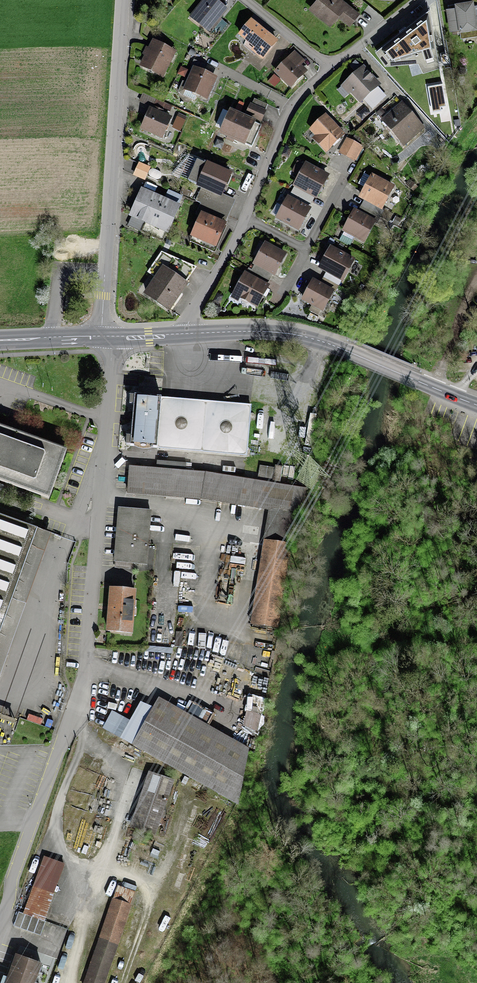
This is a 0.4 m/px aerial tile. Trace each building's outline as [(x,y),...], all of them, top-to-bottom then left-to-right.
[(205,1),(191,18),(207,30),(217,17),(219,18),(226,10),(215,1),(215,0),(204,0),(205,1)] [(311,8),(330,24),(341,10),(353,20),(358,14),(340,0),(317,0),(311,8)] [(473,8),(467,9),(466,2),(457,3),(457,8),(448,9),(452,30),(460,29),(461,36),(476,34),(476,31),(476,26),(476,0),(472,0),(473,8)] [(267,35),(252,22),(240,36),(255,49),(253,51),(262,59),(276,41),(267,34),(267,35)] [(401,39),(395,42),(404,57),(419,48),(423,55),(433,49),(428,42),(435,38),(426,23),(410,33),(410,32),(404,36),(402,34),(399,36),(401,39)] [(174,53),(154,43),(151,50),(147,48),(143,55),(147,57),(142,66),(161,76),(174,53)] [(303,62),(293,54),(276,72),(291,87),(303,75),(296,69),(303,62)] [(183,82),(179,91),(180,94),(194,100),(197,94),(205,98),(208,92),(211,93),(216,83),(213,81),(214,78),(203,73),(207,65),(194,60),(190,68),(195,70),(189,84),(183,82)] [(378,85),(363,69),(345,84),(360,101),(378,85)] [(156,100),(143,94),(140,101),(152,107),(156,100)] [(267,105),(254,99),(247,115),(260,121),(267,105)] [(382,121),(404,145),(424,129),(407,109),(401,114),(396,109),(382,121)] [(170,119),(151,110),(142,129),(161,138),(170,119)] [(261,126),(231,113),(221,134),(252,147),(261,126)] [(343,135),(325,117),(311,130),(317,137),(315,138),(327,150),(343,135)] [(360,147),(347,139),(340,152),(353,160),(360,147)] [(216,169),(197,160),(187,181),(202,188),(220,196),(230,175),(224,173),(225,170),(217,166),(216,169)] [(149,169),(139,165),(135,175),(144,179),(149,169)] [(327,177),(306,166),(295,185),(316,196),(327,177)] [(392,188),(372,177),(361,196),(381,208),(392,188)] [(220,196),(202,188),(196,202),(206,207),(228,216),(232,207),(218,200),(220,196)] [(142,192),(128,225),(163,240),(182,198),(168,192),(164,201),(142,192)] [(309,210),(288,198),(278,218),(298,229),(309,210)] [(228,216),(206,207),(193,236),(215,246),(228,216)] [(374,222),(355,212),(342,236),(352,241),(355,236),(364,241),(374,222)] [(284,255),(265,245),(255,264),(274,274),(284,255)] [(353,260),(331,249),(320,268),(342,280),(353,260)] [(195,267),(162,253),(148,272),(157,278),(147,293),(169,309),(175,300),(178,302),(183,295),(180,293),(186,285),(184,284),(195,267)] [(243,297),(241,300),(243,302),(247,304),(249,304),(250,302),(257,306),(267,287),(245,275),(235,293),(243,297)] [(332,292),(313,281),(303,300),(323,310),(332,292)] [(157,448),(161,398),(135,396),(131,446),(157,448)] [(161,398),(157,448),(246,455),(250,406),(161,398)] [(49,498),(66,451),(0,427),(0,480),(49,498)] [(157,461),(156,468),(186,470),(186,463),(157,461)] [(299,488),(280,485),(257,481),(206,473),(186,470),(156,468),(130,466),(127,491),(200,497),(272,508),(266,541),(254,622),(277,625),(289,544),(299,488)] [(260,466),(257,481),(280,485),(283,468),(275,467),(275,469),(260,466)] [(151,511),(119,509),(115,561),(147,564),(151,511)] [(38,527),(0,514),(0,633),(38,527)] [(134,591),(111,589),(109,631),(131,632),(134,591)] [(248,750),(159,700),(134,745),(238,804),(248,750)] [(173,780),(150,772),(131,826),(154,834),(173,780)] [(45,858),(25,913),(44,920),(64,864),(45,858)] [(112,899),(84,982),(104,982),(130,905),(112,899)] [(47,921),(44,920),(25,913),(18,911),(13,926),(41,936),(47,921)] [(16,955),(7,982),(34,982),(41,964),(16,955)]
